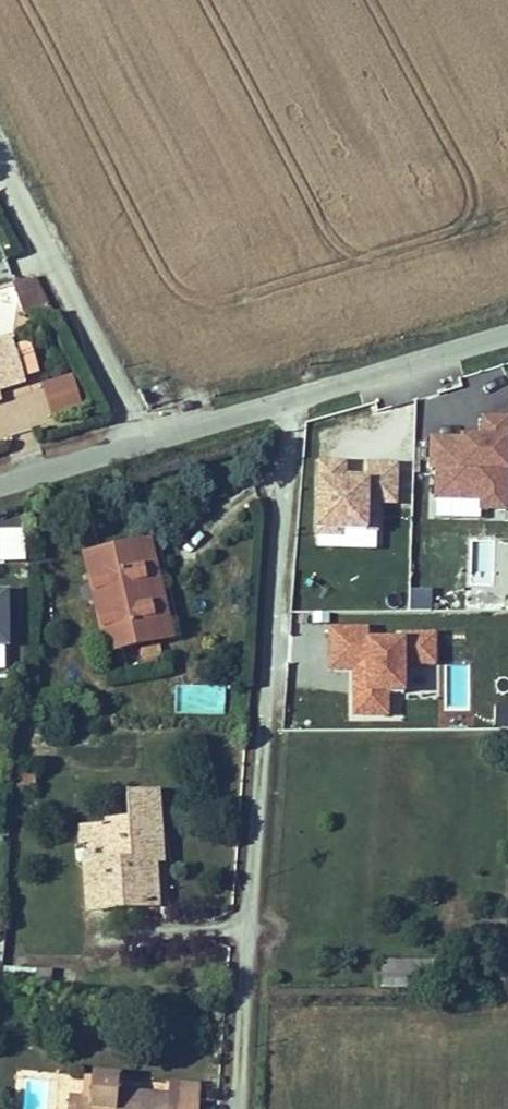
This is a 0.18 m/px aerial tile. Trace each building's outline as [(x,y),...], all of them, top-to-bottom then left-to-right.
[(43,291),(35,276),(14,282),(18,298),(43,291)] [(43,291),(18,298),(24,315),(56,316),(43,291)] [(22,387),(11,339),(0,341),(0,392),(22,387)] [(17,344),(26,378),(38,375),(29,341),(17,344)] [(50,415),(81,406),(72,375),(40,384),(50,415)] [(480,435),(433,433),(430,516),(507,518),(507,416),(480,415),(480,435)] [(346,479),(347,461),(316,460),(314,532),(377,534),(378,503),(398,503),(399,462),(367,461),(367,479),(346,479)] [(134,559),(73,571),(89,659),(141,649),(127,582),(139,581),(134,559)] [(152,648),(139,581),(127,582),(141,649),(152,648)] [(349,672),(350,719),(390,718),(390,696),(406,695),(405,666),(436,665),(435,635),(368,637),(368,626),(326,627),(327,672),(349,672)] [(0,778),(0,794),(14,794),(14,779),(0,778)] [(108,804),(106,831),(88,831),(65,831),(64,849),(70,849),(68,871),(62,871),(60,917),(84,918),(84,913),(106,913),(106,919),(128,919),(130,884),(123,882),(123,871),(132,872),(137,805),(108,804)] [(379,987),(427,990),(429,961),(381,958),(379,987)] [(193,1090),(163,1089),(164,1098),(109,1095),(113,1086),(86,1085),(86,1108),(193,1108),(193,1090)]
